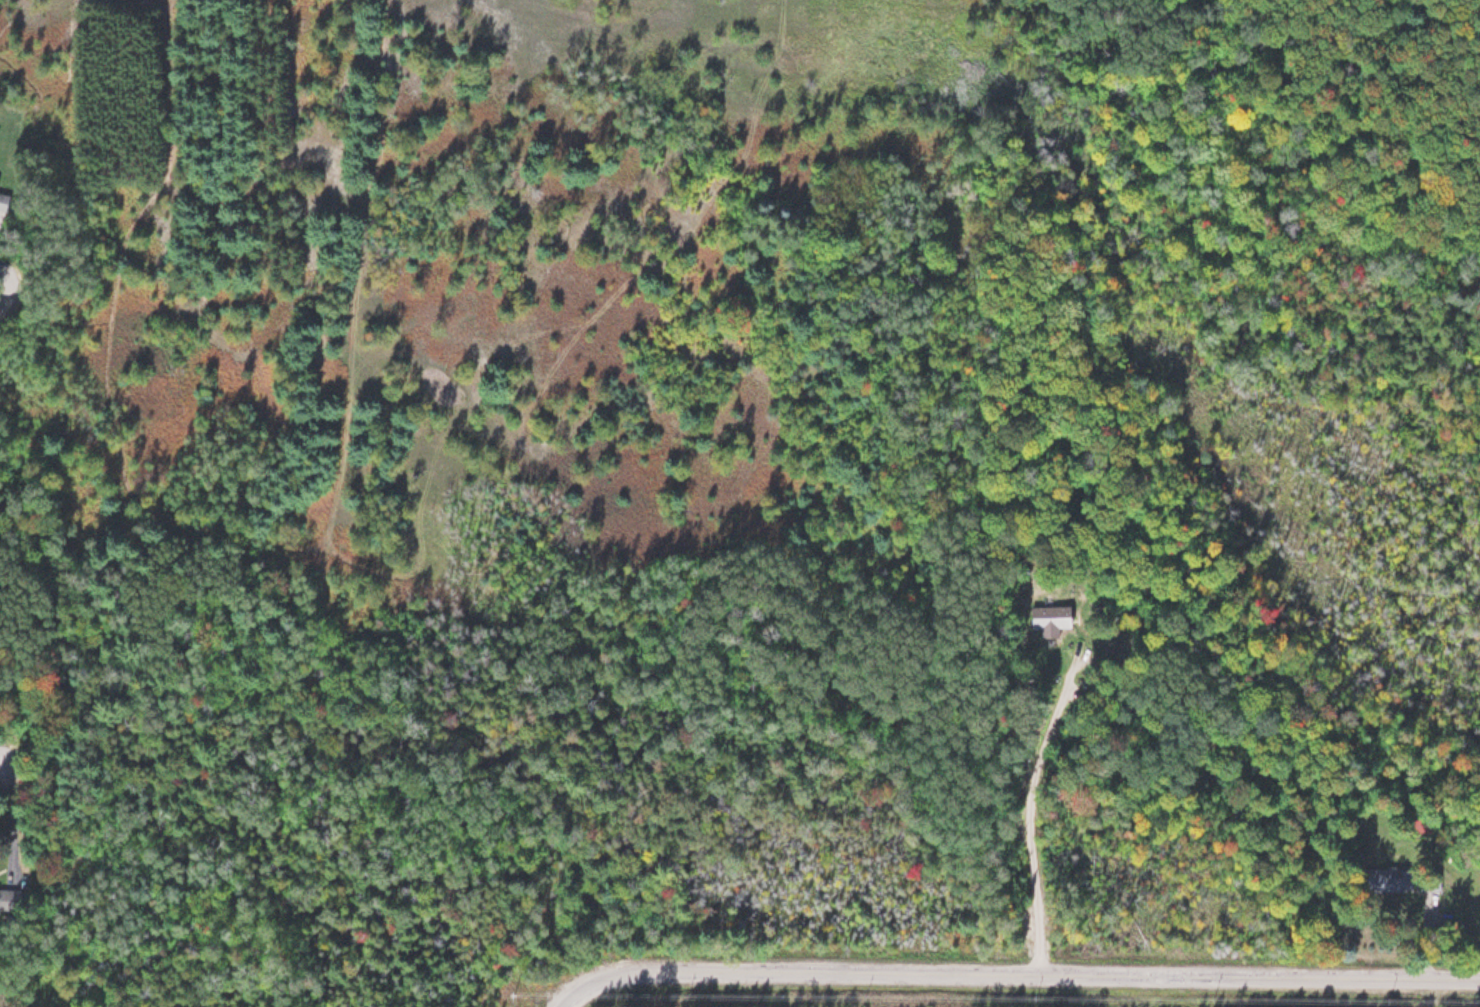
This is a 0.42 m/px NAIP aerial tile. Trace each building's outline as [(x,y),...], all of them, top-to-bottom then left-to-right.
[(9,191),(10,185),(0,183),(0,212),(17,216),(21,194),(9,191)] [(1029,606),(1029,628),(1038,628),(1038,638),(1055,638),(1055,628),(1068,628),(1068,606),(1029,606)] [(1431,831),(1431,822),(1408,822),(1408,831),(1431,831)] [(1365,870),(1365,891),(1443,890),(1443,869),(1365,870)] [(18,905),(18,890),(0,890),(0,905),(18,905)]
